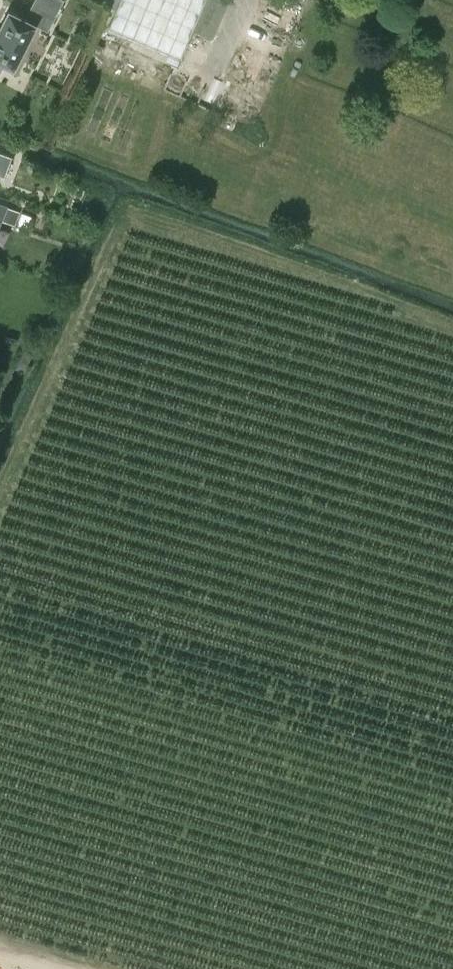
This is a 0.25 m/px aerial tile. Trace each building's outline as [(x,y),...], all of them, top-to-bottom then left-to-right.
[(37,23),(49,29),(63,0),(35,0),(30,9),(31,9),(27,18),(9,10),(0,28),(0,61),(14,68),(37,23)] [(182,58),(207,0),(121,0),(109,27),(182,58)] [(5,177),(12,156),(0,152),(0,175),(5,177)] [(4,218),(15,224),(20,211),(8,206),(0,202),(0,227),(4,218)]
